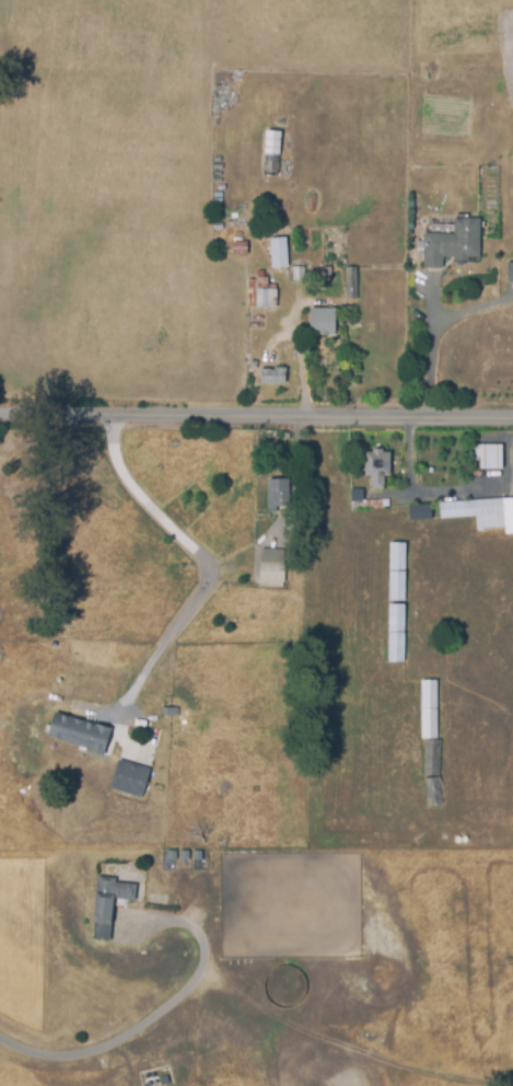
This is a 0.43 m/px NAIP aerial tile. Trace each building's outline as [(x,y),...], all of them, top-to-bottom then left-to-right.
[(265,130),(279,130),(278,176),(263,176),(264,155),(265,130)] [(421,234),(454,234),(453,219),(478,218),(479,258),(466,258),(466,262),(453,263),(453,257),(442,257),(442,268),(422,269),(421,234)] [(268,239),(284,238),(287,267),(270,268),(268,239)] [(245,241),(231,241),(231,254),(246,254),(245,241)] [(292,267),(301,268),(301,282),(291,281),(292,267)] [(323,267),(330,267),(331,280),(323,280),(323,267)] [(345,267),(355,267),(355,300),(346,300),(345,267)] [(276,289),(275,309),(254,308),(255,278),(267,278),(267,289),(276,289)] [(308,308),(335,309),(335,333),(327,333),(327,336),(317,336),(317,333),(308,333),(308,308)] [(259,369),(284,369),(284,383),(259,383),(259,369)] [(470,446),(501,446),(501,470),(479,470),(479,458),(471,458),(470,446)] [(363,452),(371,452),(371,449),(382,449),(382,452),(389,452),(389,477),(383,477),(383,490),(371,490),(371,477),(363,477),(363,452)] [(268,481),(291,481),(291,508),(268,507),(268,481)] [(350,489),(362,489),(362,501),(383,501),(383,511),(350,511),(350,489)] [(512,499),(512,513),(512,528),(476,530),(475,517),(440,519),(439,504),(512,499)] [(406,506),(429,504),(430,519),(407,521),(406,506)] [(388,543),(405,544),(404,663),(387,663),(388,543)] [(261,551),(284,551),(282,589),(259,587),(261,551)] [(420,682),(436,682),(436,740),(420,740),(420,682)] [(112,729),(104,758),(89,753),(90,751),(47,738),(54,716),(75,723),(75,719),(112,729)] [(425,741),(442,741),(440,776),(423,775),(425,741)] [(119,762),(150,770),(141,799),(112,790),(119,762)] [(424,779),(439,779),(440,807),(425,808),(424,779)] [(97,877),(115,879),(115,885),(136,887),(135,901),(113,899),(109,939),(93,938),(97,877)]
